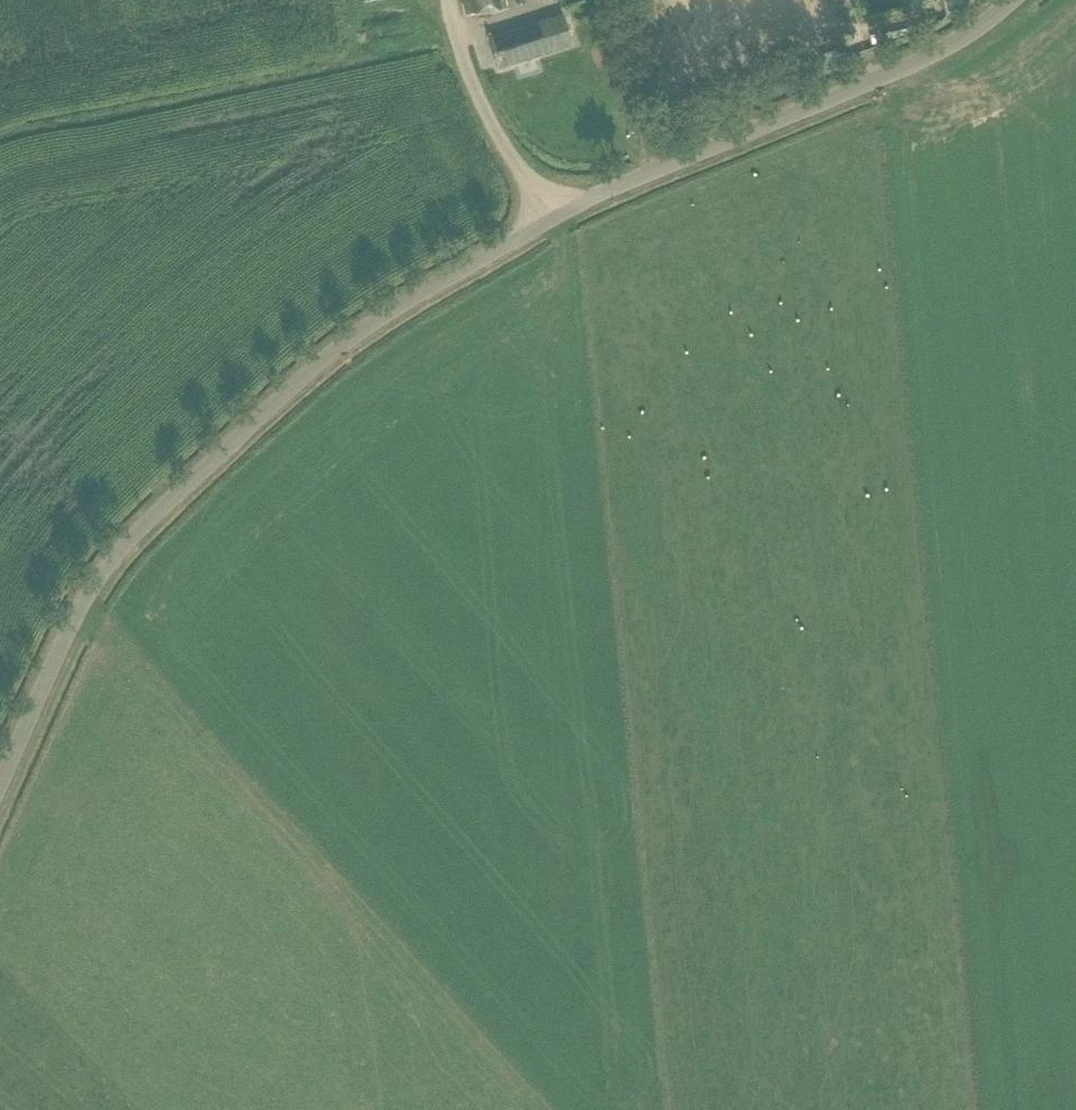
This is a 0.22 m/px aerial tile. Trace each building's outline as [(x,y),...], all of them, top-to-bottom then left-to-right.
[(466,16),(504,11),(503,0),(463,0),(466,16)] [(913,11),(935,0),(911,0),(913,11)] [(947,18),(970,1),(970,0),(944,0),(947,18)] [(562,17),(510,35),(489,41),(496,63),(498,68),(571,45),(562,17)]
